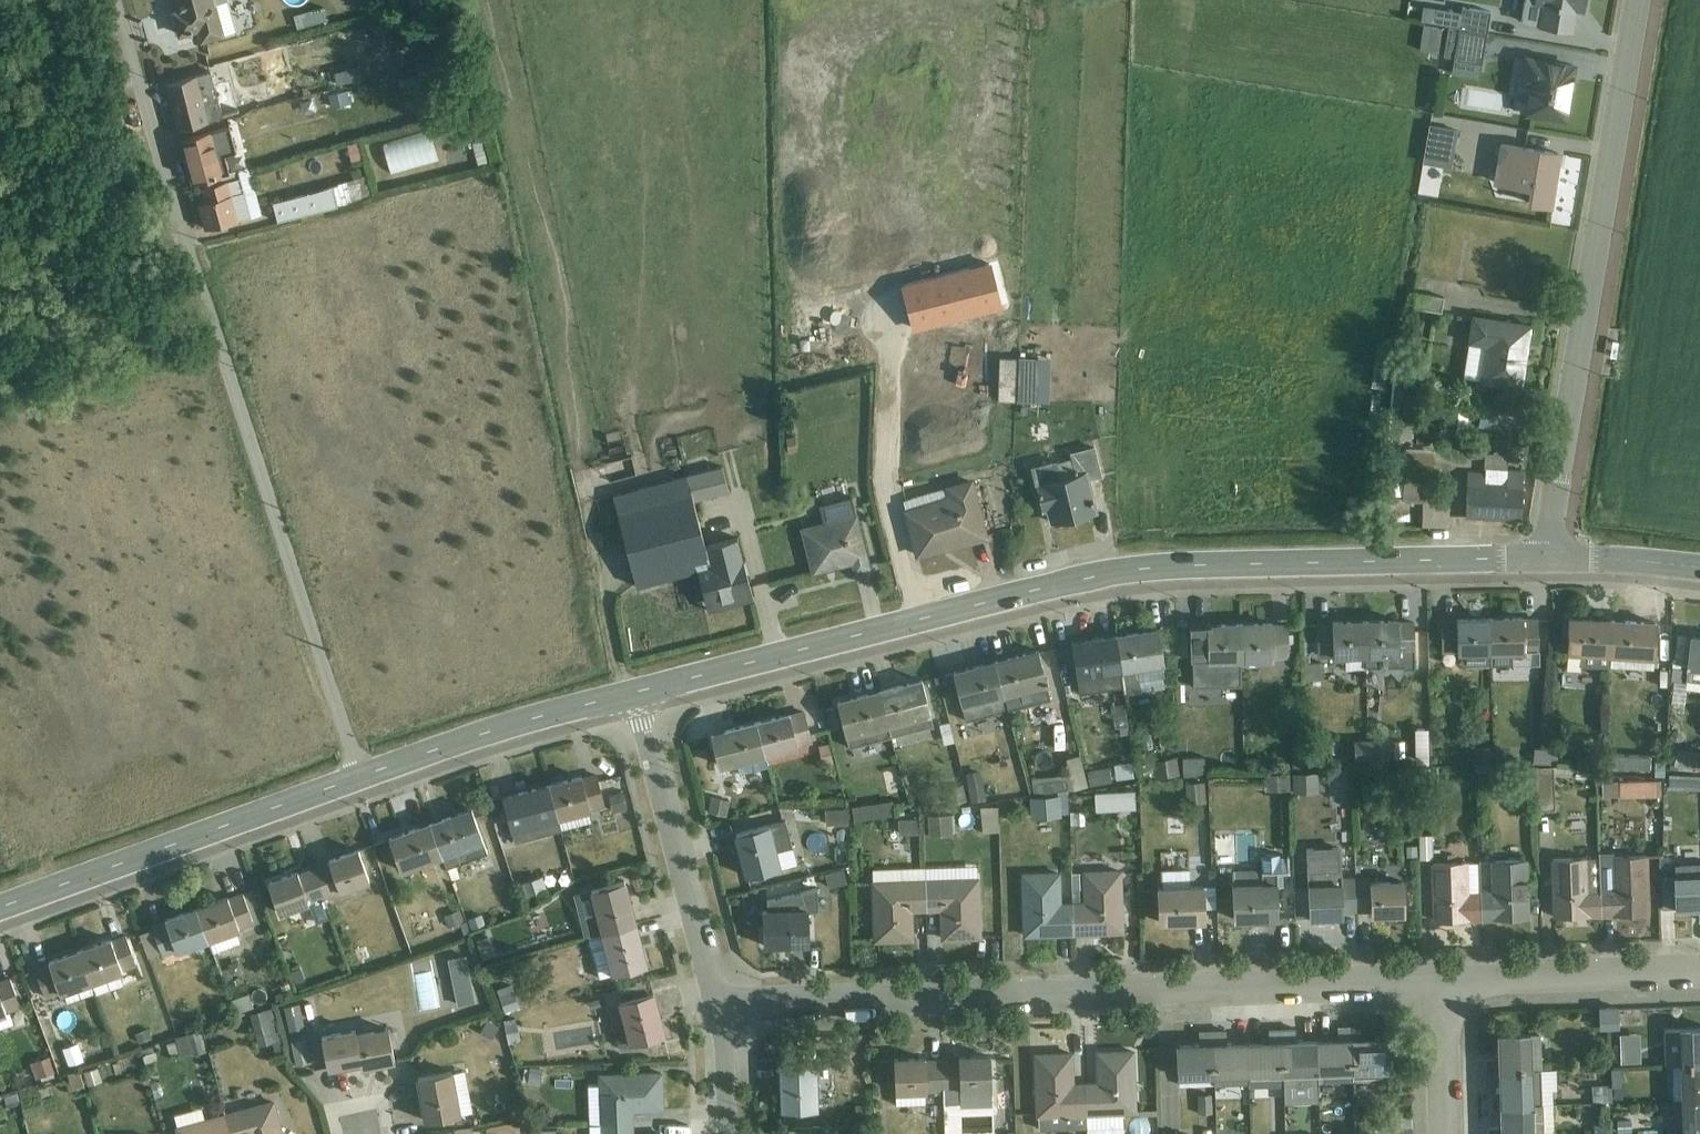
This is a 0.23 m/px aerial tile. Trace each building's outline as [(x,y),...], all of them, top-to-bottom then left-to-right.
[(178,12),(174,14),(180,35),(197,31),(200,45),(226,37),(225,35),(237,32),(228,0),(175,0),(178,12)] [(1576,0),(1526,0),(1522,24),(1571,31),(1576,0)] [(1461,31),(1489,36),(1493,14),(1464,9),(1461,31)] [(1489,36),(1461,31),(1449,29),(1444,58),(1455,60),(1453,68),(1483,74),(1489,36)] [(1525,114),(1565,120),(1574,68),(1524,60),(1521,86),(1528,87),(1525,114)] [(330,73),(334,88),(363,80),(359,65),(330,73)] [(178,129),(239,112),(229,75),(213,79),(212,73),(167,85),(178,129)] [(328,109),(349,108),(348,92),(327,93),(328,109)] [(201,181),(230,173),(225,156),(236,152),(229,127),(212,133),(212,132),(181,140),(193,183),(201,181)] [(1452,170),(1459,131),(1430,127),(1425,165),(1452,170)] [(389,174),(437,163),(430,134),(382,145),(389,174)] [(488,165),(483,143),(473,146),(479,167),(488,165)] [(359,144),(348,146),(352,167),(364,165),(359,144)] [(1528,204),(1551,208),(1560,155),(1500,146),(1493,185),(1530,192),(1528,204)] [(206,228),(262,213),(250,168),(230,173),(201,181),(206,201),(199,203),(206,228)] [(368,178),(273,202),(278,221),(373,196),(368,178)] [(1445,299),(1417,295),(1414,310),(1442,314),(1445,299)] [(1480,382),(1522,389),(1531,328),(1473,318),(1468,345),(1470,345),(1464,379),(1480,382)] [(1386,389),(1390,361),(1375,359),(1372,387),(1386,389)] [(1017,360),(1000,360),(999,403),(1015,403),(1017,360)] [(1424,376),(1420,362),(1407,365),(1411,380),(1424,376)] [(1518,432),(1519,409),(1481,407),(1479,430),(1518,432)] [(1404,501),(1399,501),(1399,508),(1431,510),(1435,447),(1407,445),(1406,467),(1396,466),(1395,484),(1405,484),(1404,501)] [(1089,482),(1103,479),(1096,448),(1071,455),(1076,475),(1061,480),(1058,462),(1034,468),(1044,512),(1048,511),(1053,524),(1097,514),(1089,482)] [(728,491),(722,466),(614,494),(637,586),(698,570),(706,603),(731,597),(733,604),(753,598),(747,573),(751,573),(746,556),(743,557),(738,537),(704,545),(693,501),(728,491)] [(1468,517),(1521,520),(1524,474),(1486,472),(1485,474),(1470,474),(1468,517)] [(986,537),(971,482),(945,489),(946,490),(904,501),(917,555),(935,550),(938,545),(943,544),(944,548),(986,537)] [(856,572),(870,567),(857,513),(802,528),(813,572),(853,562),(856,572)] [(1492,656),(1491,621),(1457,622),(1457,623),(1442,624),(1443,655),(1459,655),(1459,656),(1492,656)] [(1514,653),(1540,654),(1539,622),(1524,622),(1491,621),(1492,656),(1492,668),(1514,668),(1514,653)] [(1611,669),(1614,623),(1570,621),(1567,672),(1581,673),(1582,668),(1611,670),(1611,669)] [(1367,670),(1403,669),(1403,672),(1416,671),(1415,625),(1399,625),(1399,623),(1366,624),(1367,670)] [(1611,669),(1652,671),(1655,625),(1614,623),(1611,669)] [(1367,670),(1366,624),(1333,624),(1333,626),(1318,627),(1319,658),(1333,658),(1334,660),(1346,660),(1346,671),(1367,670)] [(1241,661),(1274,661),(1274,659),(1289,659),(1289,628),(1274,628),(1274,626),(1241,627),(1241,661)] [(1241,661),(1241,627),(1207,627),(1207,629),(1192,629),(1194,687),(1241,684),(1241,661)] [(1124,692),(1166,688),(1159,629),(1115,636),(1121,671),(1124,692)] [(1121,671),(1115,636),(1072,643),(1079,689),(1098,686),(1097,675),(1121,671)] [(1694,638),(1694,637),(1692,637),(1686,681),(1688,681),(1686,691),(1699,692),(1699,639),(1694,638)] [(1023,705),(1051,698),(1038,651),(996,661),(1008,709),(1010,716),(1024,713),(1023,705)] [(1008,709),(996,661),(954,672),(966,720),(1008,709)] [(1323,662),(1307,662),(1305,680),(1312,679),(1312,683),(1320,683),(1321,679),(1323,679),(1323,662)] [(1682,688),(1681,666),(1670,667),(1671,689),(1682,688)] [(892,736),(934,725),(922,680),(880,691),(892,736)] [(892,736),(880,691),(837,702),(849,747),(892,736)] [(796,746),(813,742),(805,712),(791,716),(790,714),(757,722),(766,756),(797,748),(796,746)] [(766,756),(757,722),(726,730),(726,732),(712,736),(719,764),(737,760),(740,774),(769,766),(766,756)] [(1428,728),(1413,728),(1414,761),(1429,761),(1428,728)] [(1382,738),(1369,739),(1369,759),(1383,759),(1382,738)] [(1369,739),(1354,739),(1355,760),(1369,759),(1369,739)] [(1407,741),(1395,741),(1395,758),(1407,759),(1407,741)] [(829,743),(819,746),(823,765),(834,763),(829,743)] [(1492,747),(1475,746),(1474,761),(1492,762),(1492,747)] [(1559,748),(1534,747),(1533,763),(1558,763),(1559,748)] [(1678,750),(1671,769),(1699,772),(1699,753),(1678,750)] [(1070,773),(1031,779),(1034,796),(1065,793),(1089,786),(1081,753),(1067,757),(1070,773)] [(1305,754),(1292,754),(1292,769),(1306,769),(1305,754)] [(1652,757),(1609,754),(1608,767),(1652,769),(1652,757)] [(1205,756),(1184,757),(1185,772),(1206,771),(1205,756)] [(1176,757),(1153,760),(1155,776),(1179,773),(1176,757)] [(1110,766),(1088,770),(1091,785),(1136,778),(1134,760),(1109,764),(1110,766)] [(1439,767),(1417,768),(1418,786),(1439,785),(1439,767)] [(1536,782),(1536,767),(1516,768),(1517,782),(1536,782)] [(1572,767),(1536,767),(1536,782),(1537,810),(1555,809),(1553,772),(1572,772),(1572,767)] [(1415,768),(1395,768),(1396,787),(1415,786),(1415,768)] [(981,770),(966,773),(971,801),(986,799),(981,770)] [(1291,773),(1267,775),(1268,792),(1291,790),(1291,773)] [(1325,774),(1293,774),(1293,794),(1319,793),(1319,790),(1325,790),(1325,774)] [(588,809),(605,805),(597,775),(582,779),(582,777),(550,785),(561,829),(592,822),(588,809)] [(1687,778),(1688,801),(1699,801),(1699,777),(1687,778)] [(1661,780),(1603,780),(1603,796),(1620,796),(1620,798),(1662,796),(1661,780)] [(1205,783),(1186,784),(1188,804),(1207,803),(1205,783)] [(964,784),(945,789),(948,804),(968,800),(964,784)] [(561,829),(550,785),(518,794),(518,796),(503,800),(515,842),(562,830),(561,829)] [(1134,789),(1108,792),(1109,811),(1137,810),(1134,789)] [(623,792),(610,796),(614,810),(627,807),(623,792)] [(1069,813),(1065,793),(1034,796),(1034,797),(1030,797),(1032,819),(1062,817),(1062,813),(1069,813)] [(731,800),(712,796),(708,811),(727,816),(731,800)] [(854,822),(896,815),(894,799),(852,805),(854,822)] [(982,830),(997,829),(995,807),(979,809),(982,830)] [(849,813),(850,808),(826,809),(827,824),(850,822),(851,817),(849,813)] [(447,867),(487,853),(472,809),(431,824),(443,857),(447,867)] [(952,814),(929,816),(930,838),(954,835),(952,814)] [(916,818),(899,818),(899,835),(917,834),(916,818)] [(747,875),(798,863),(794,846),(793,847),(786,820),(736,833),(747,875)] [(443,857),(431,824),(389,839),(401,872),(443,857)] [(1433,834),(1419,834),(1420,859),(1434,859),(1433,834)] [(1305,868),(1338,868),(1338,842),(1305,842),(1305,868)] [(326,898),(370,881),(359,850),(329,860),(330,863),(315,868),(326,898)] [(1601,915),(1648,914),(1646,855),(1616,856),(1616,850),(1599,851),(1599,857),(1601,915)] [(1262,853),(1262,867),(1262,870),(1277,870),(1290,870),(1289,856),(1281,855),(1281,853),(1262,853)] [(1601,915),(1599,857),(1553,858),(1555,917),(1601,915)] [(1483,919),(1528,917),(1526,859),(1492,861),(1492,891),(1482,892),(1483,919)] [(1483,919),(1482,892),(1480,861),(1432,863),(1433,921),(1483,919)] [(1677,864),(1677,875),(1676,875),(1676,908),(1678,908),(1678,907),(1699,907),(1699,920),(1699,863),(1677,864)] [(943,938),(980,937),(978,876),(957,877),(957,866),(926,867),(927,911),(942,911),(943,938)] [(927,911),(926,867),(873,869),(875,941),(912,939),(912,912),(927,911)] [(1234,918),(1279,917),(1277,870),(1262,870),(1262,867),(1233,868),(1234,918)] [(326,898),(315,868),(299,874),(298,872),(269,882),(280,914),(309,904),(316,922),(332,917),(326,898)] [(845,868),(825,873),(829,887),(849,882),(845,868)] [(1073,934),(1123,931),(1120,869),(1083,871),(1083,901),(1072,901),(1073,934)] [(1160,922),(1204,920),(1203,884),(1190,884),(1190,869),(1160,870),(1161,886),(1159,886),(1160,922)] [(1310,916),(1344,915),(1343,910),(1357,909),(1357,875),(1342,876),(1341,870),(1308,871),(1310,916)] [(1073,934),(1072,901),(1063,901),(1061,871),(1023,872),(1025,935),(1073,934)] [(543,875),(518,884),(522,898),(548,888),(543,875)] [(1372,914),(1405,912),(1404,879),(1372,880),(1371,875),(1357,875),(1357,909),(1371,909),(1372,914)] [(585,935),(588,935),(636,923),(625,880),(574,894),(585,935)] [(765,944),(809,943),(808,909),(818,908),(818,888),(767,900),(768,910),(764,911),(765,944)] [(237,930),(254,923),(243,893),(229,899),(228,897),(197,908),(209,941),(214,953),(241,942),(237,930)] [(209,941),(197,908),(166,919),(167,921),(153,926),(164,956),(177,950),(178,953),(209,941)] [(461,908),(444,915),(448,928),(465,921),(461,908)] [(600,977),(647,965),(636,923),(588,935),(600,977)] [(489,935),(477,940),(483,960),(496,955),(489,935)] [(123,971),(137,965),(127,936),(112,941),(112,939),(81,951),(96,992),(97,994),(124,984),(120,973),(123,972),(123,971)] [(366,943),(354,947),(359,963),(372,959),(366,943)] [(447,952),(452,998),(472,996),(468,950),(447,952)] [(96,992),(81,951),(49,962),(50,964),(35,969),(46,999),(61,993),(61,995),(65,994),(68,1002),(96,992)] [(21,1008),(10,978),(0,982),(0,1028),(8,1025),(4,1014),(21,1008)] [(514,991),(500,996),(505,1012),(519,1008),(514,991)] [(618,1047),(664,1035),(653,992),(608,1003),(618,1047)] [(255,1007),(250,993),(231,999),(236,1014),(255,1007)] [(290,1030),(306,1027),(301,1002),(285,1006),(290,1030)] [(284,1050),(272,1006),(250,1014),(259,1045),(273,1042),(276,1053),(284,1050)] [(1617,1007),(1600,1007),(1601,1027),(1618,1027),(1617,1007)] [(516,1018),(504,1021),(509,1043),(521,1040),(516,1018)] [(500,1027),(486,1019),(480,1032),(493,1040),(500,1027)] [(1353,1079),(1389,1077),(1387,1037),(1386,1037),(1386,1038),(1365,1039),(1364,1025),(1363,1027),(1351,1027),(1353,1079)] [(1353,1079),(1351,1027),(1339,1027),(1339,1026),(1338,1026),(1339,1039),(1318,1040),(1318,1039),(1317,1039),(1319,1082),(1353,1080),(1353,1079)] [(362,1066),(395,1060),(389,1028),(357,1034),(355,1028),(322,1034),(328,1067),(361,1061),(362,1066)] [(1319,1101),(1319,1082),(1317,1039),(1317,1040),(1295,1041),(1295,1028),(1294,1028),(1294,1029),(1282,1029),(1284,1086),(1285,1103),(1319,1101)] [(1673,1065),(1699,1064),(1699,1028),(1665,1030),(1666,1065),(1673,1065)] [(203,1029),(176,1036),(178,1045),(167,1047),(169,1053),(171,1053),(172,1055),(179,1054),(181,1059),(209,1053),(203,1029)] [(1250,1087),(1284,1086),(1282,1029),(1270,1030),(1270,1029),(1269,1029),(1270,1042),(1249,1042),(1248,1042),(1249,1083),(1250,1087)] [(1249,1083),(1248,1042),(1247,1043),(1226,1043),(1226,1030),(1225,1030),(1225,1031),(1213,1032),(1214,1084),(1249,1083)] [(1181,1086),(1214,1084),(1213,1032),(1201,1032),(1201,1031),(1200,1031),(1200,1044),(1179,1045),(1179,1044),(1178,1044),(1179,1077),(1180,1077),(1181,1086)] [(1487,1059),(1488,1071),(1541,1070),(1539,1034),(1498,1035),(1498,1036),(1499,1037),(1499,1058),(1486,1058),(1486,1059),(1487,1059)] [(85,1060),(79,1042),(63,1047),(69,1065),(85,1060)] [(302,1042),(291,1044),(296,1070),(306,1069),(302,1042)] [(1635,1048),(1613,1049),(1614,1065),(1636,1063),(1635,1048)] [(1124,1114),(1135,1114),(1133,1051),(1097,1052),(1098,1081),(1086,1081),(1087,1128),(1124,1127),(1124,1114)] [(1087,1128),(1086,1081),(1073,1082),(1071,1053),(1036,1055),(1038,1129),(1087,1128)] [(961,1106),(992,1105),(990,1056),(959,1057),(959,1060),(942,1060),(943,1091),(943,1102),(960,1102),(961,1106)] [(55,1072),(50,1057),(30,1063),(36,1079),(55,1072)] [(875,1059),(878,1095),(889,1094),(886,1058),(875,1059)] [(943,1091),(942,1060),(930,1061),(930,1058),(894,1060),(896,1101),(928,1101),(927,1091),(943,1091)] [(783,1108),(817,1107),(815,1063),(781,1064),(783,1108)] [(1699,1098),(1699,1064),(1673,1065),(1673,1099),(1699,1098)] [(99,1067),(84,1072),(88,1086),(103,1081),(102,1077),(105,1076),(102,1068),(99,1069),(99,1067)] [(543,1069),(525,1067),(523,1080),(528,1081),(527,1083),(540,1085),(543,1069)] [(1621,1068),(1612,1067),(1613,1100),(1622,1099),(1621,1068)] [(1500,1106),(1553,1103),(1553,1090),(1559,1090),(1558,1069),(1541,1070),(1488,1071),(1488,1083),(1487,1083),(1487,1084),(1500,1084),(1501,1105),(1500,1105),(1500,1106)] [(80,1070),(68,1074),(72,1089),(84,1085),(80,1070)] [(426,1121),(462,1114),(454,1070),(418,1076),(426,1121)] [(588,1125),(590,1125),(635,1123),(634,1110),(663,1109),(661,1073),(598,1076),(598,1085),(587,1085),(588,1125)] [(47,1111),(39,1085),(19,1091),(27,1118),(39,1115),(39,1113),(47,1111)] [(22,1102),(17,1091),(3,1095),(7,1107),(22,1102)] [(1198,1095),(1198,1114),(1213,1113),(1212,1094),(1198,1095)] [(1669,1133),(1679,1133),(1699,1133),(1699,1098),(1673,1099),(1673,1116),(1668,1116),(1669,1133)] [(274,1100),(226,1113),(231,1133),(283,1133),(274,1100)] [(1490,1133),(1554,1133),(1553,1103),(1500,1106),(1501,1106),(1502,1127),(1489,1127),(1489,1128),(1490,1128),(1490,1133)] [(226,1113),(205,1119),(202,1107),(175,1115),(180,1133),(231,1133),(226,1113)] [(1394,1115),(1395,1133),(1412,1133),(1412,1115),(1394,1115)] [(1594,1133),(1613,1133),(1613,1121),(1595,1119),(1594,1133)] [(635,1123),(590,1125),(590,1133),(635,1133),(635,1123)]
